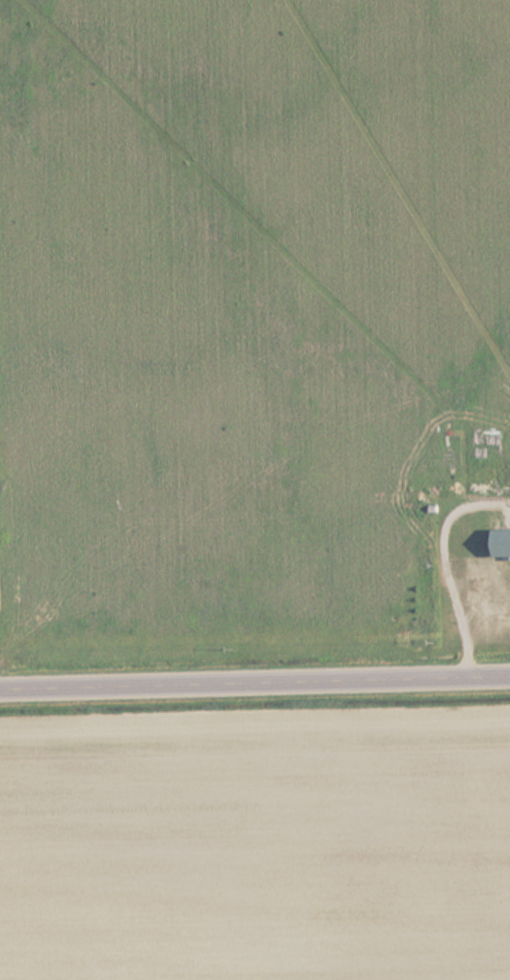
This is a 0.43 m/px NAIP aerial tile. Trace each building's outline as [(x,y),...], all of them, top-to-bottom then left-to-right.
[(509,556),(509,529),(496,529),(496,556),(509,556)]
